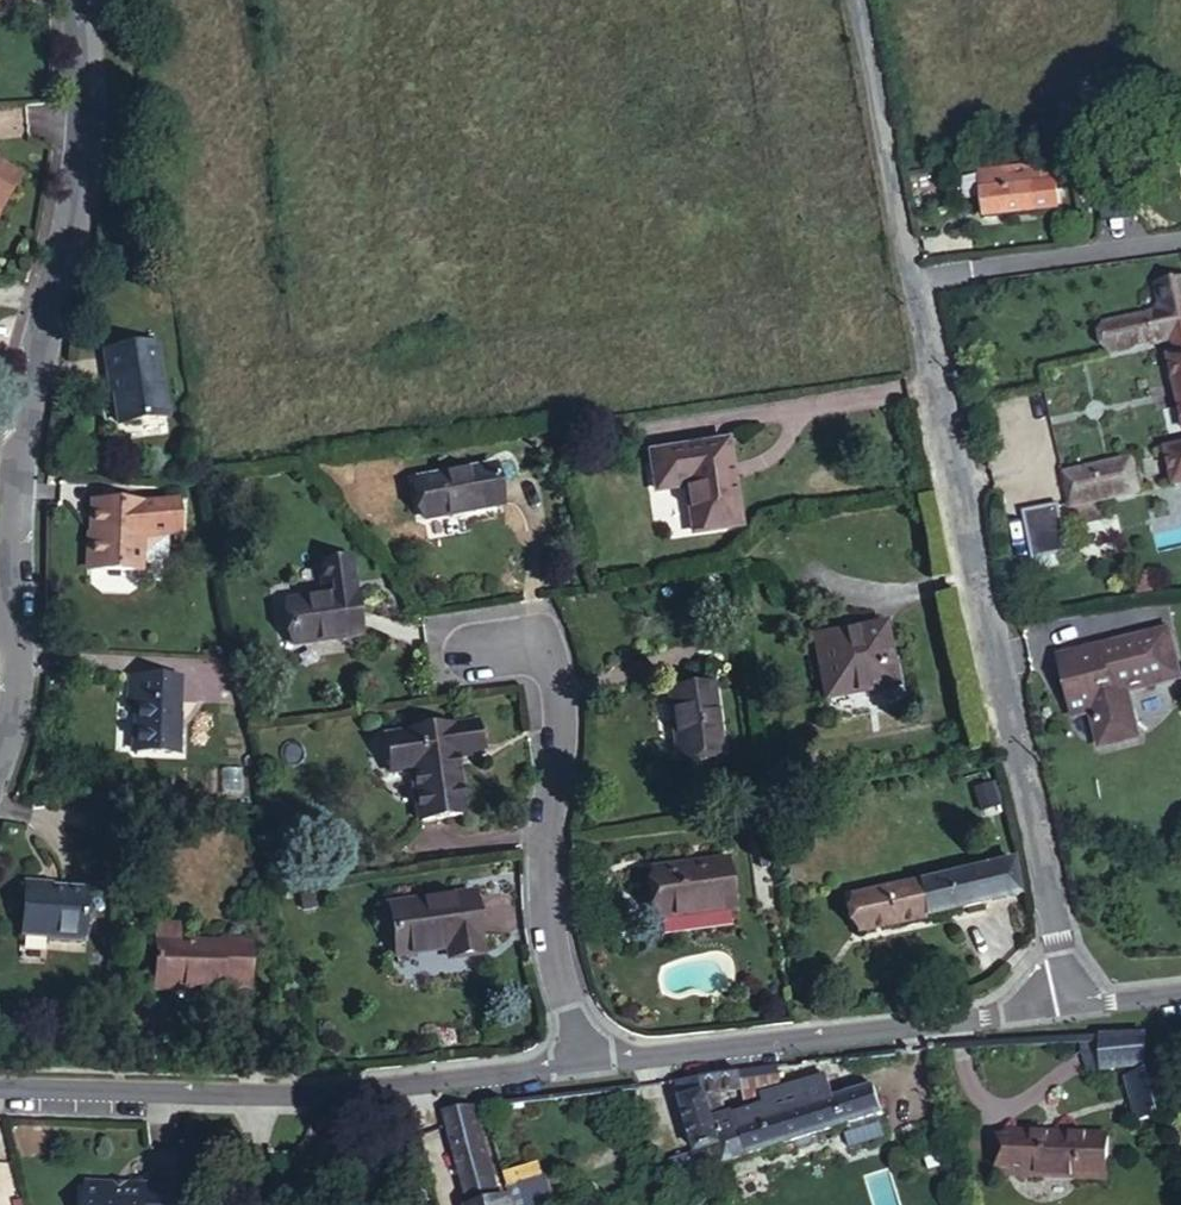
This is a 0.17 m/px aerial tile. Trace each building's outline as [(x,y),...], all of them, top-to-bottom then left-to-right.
[(21,177),(0,164),(0,209),(21,177)] [(983,218),(1058,208),(1056,183),(1062,183),(1061,164),(979,172),(983,218)] [(1156,287),(1160,307),(1158,313),(1106,325),(1113,352),(1171,339),(1175,355),(1168,357),(1180,414),(1180,282),(1156,287)] [(110,377),(117,425),(164,418),(153,345),(101,352),(105,378),(110,377)] [(692,533),(738,525),(725,442),(649,454),(655,491),(685,486),(692,533)] [(1166,450),(1173,486),(1180,484),(1180,447),(1166,450)] [(1098,481),(1134,474),(1131,458),(1094,466),(1098,481)] [(1069,508),(1139,493),(1134,474),(1098,481),(1094,466),(1062,473),(1069,508)] [(493,467),(416,481),(423,518),(500,505),(493,467)] [(141,538),(168,536),(180,535),(179,531),(185,531),(187,498),(177,499),(177,502),(142,505),(96,504),(95,533),(91,533),(90,570),(140,572),(140,558),(141,538)] [(1057,511),(1022,520),(1031,561),(1066,553),(1057,511)] [(168,536),(141,538),(140,558),(165,560),(168,536)] [(349,560),(316,565),(321,585),(328,585),(330,596),(285,603),(291,646),(359,636),(349,560)] [(824,700),(895,686),(883,625),(812,638),(824,700)] [(1178,678),(1166,632),(1076,654),(1091,712),(1100,747),(1136,737),(1125,691),(1178,678)] [(1087,697),(1076,654),(1062,658),(1067,679),(1064,683),(1067,695),(1071,698),(1072,701),(1087,697)] [(1067,679),(1062,658),(1057,659),(1072,717),(1091,712),(1087,697),(1072,701),(1071,698),(1067,695),(1064,683),(1067,679)] [(136,702),(135,753),(179,755),(180,731),(178,731),(179,679),(131,678),(131,702),(136,702)] [(719,753),(709,686),(666,692),(677,760),(719,753)] [(450,727),(454,757),(478,754),(474,724),(450,727)] [(454,757),(450,727),(383,737),(388,775),(409,772),(416,822),(462,816),(454,757)] [(850,898),(857,932),(924,917),(1018,896),(1012,861),(918,883),(850,898)] [(657,918),(731,908),(726,862),(651,872),(657,918)] [(48,938),(48,943),(83,945),(85,890),(23,887),(21,937),(48,938)] [(473,895),(388,907),(394,955),(456,947),(458,957),(480,954),(473,895)] [(222,943),(180,943),(170,943),(170,925),(157,925),(156,987),(250,989),(251,939),(222,938),(222,943)] [(180,943),(181,926),(170,925),(170,943),(180,943)] [(1091,1073),(1145,1066),(1146,1035),(1102,1037),(1084,1039),(1084,1052),(1091,1073)] [(777,1067),(701,1077),(723,1164),(847,1126),(877,1116),(882,1115),(874,1087),(834,1099),(828,1078),(781,1091),(777,1067)] [(1126,1078),(1138,1121),(1158,1115),(1146,1072),(1126,1078)] [(723,1164),(701,1077),(678,1080),(697,1152),(701,1170),(723,1164)] [(445,1111),(465,1184),(493,1177),(474,1107),(445,1111)] [(848,1149),(884,1138),(877,1116),(847,1126),(849,1133),(844,1135),(848,1149)] [(1005,1176),(1019,1176),(1021,1133),(1007,1132),(1005,1176)] [(1105,1179),(1107,1137),(1021,1133),(1019,1176),(1105,1179)] [(701,1170),(697,1152),(667,1162),(672,1179),(701,1170)] [(544,1176),(540,1177),(536,1164),(502,1174),(511,1204),(553,1204),(544,1176)] [(470,1204),(491,1204),(500,1203),(493,1177),(465,1184),(470,1204)] [(183,1187),(148,1187),(148,1189),(116,1188),(116,1185),(87,1184),(86,1204),(183,1204),(183,1187)]
